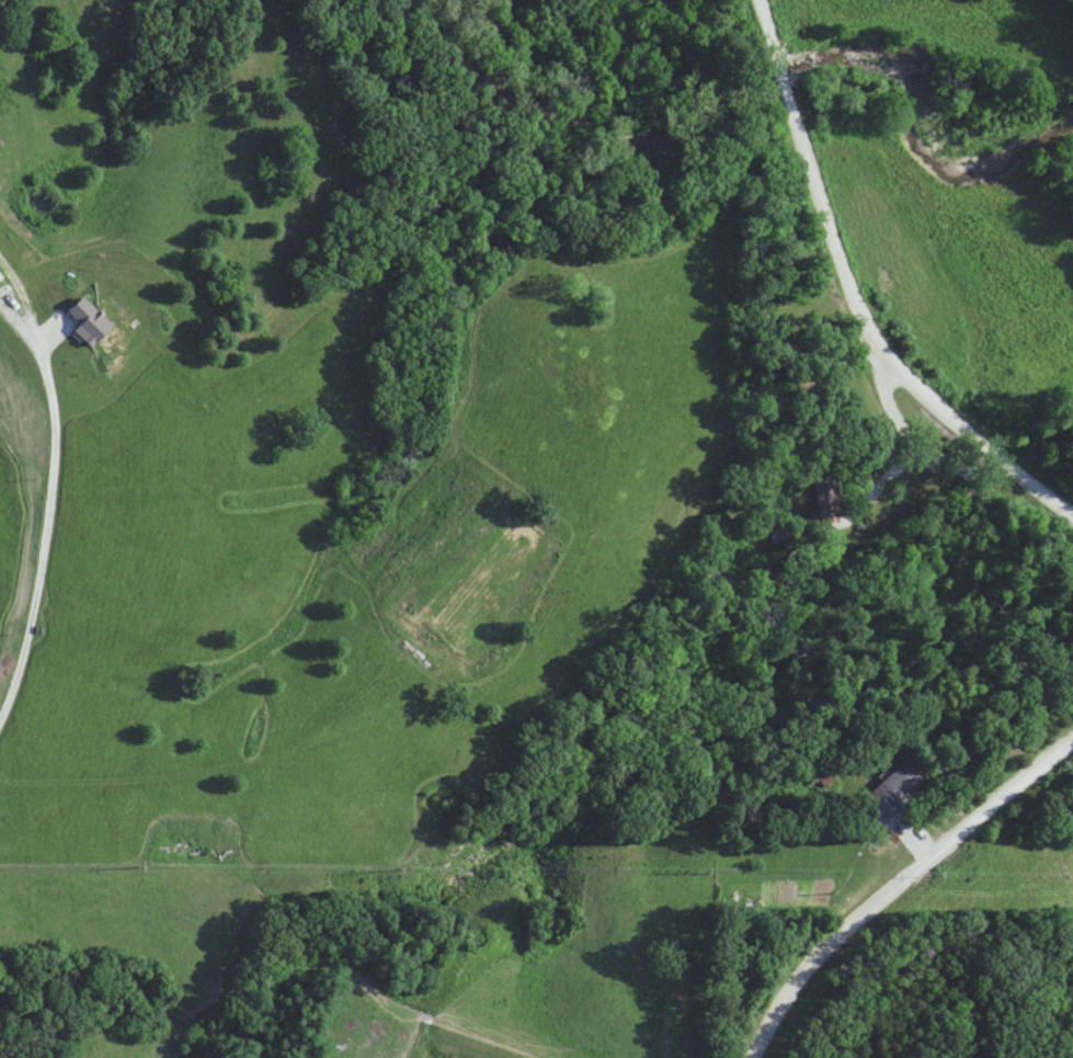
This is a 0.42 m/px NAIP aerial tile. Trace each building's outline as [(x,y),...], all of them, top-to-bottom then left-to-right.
[(112,326),(81,296),(66,311),(79,324),(73,330),(91,347),(112,326)] [(974,469),(959,463),(954,475),(970,481),(974,469)] [(838,477),(812,480),(817,525),(842,523),(838,477)] [(922,781),(903,759),(864,793),(883,815),(922,781)]
